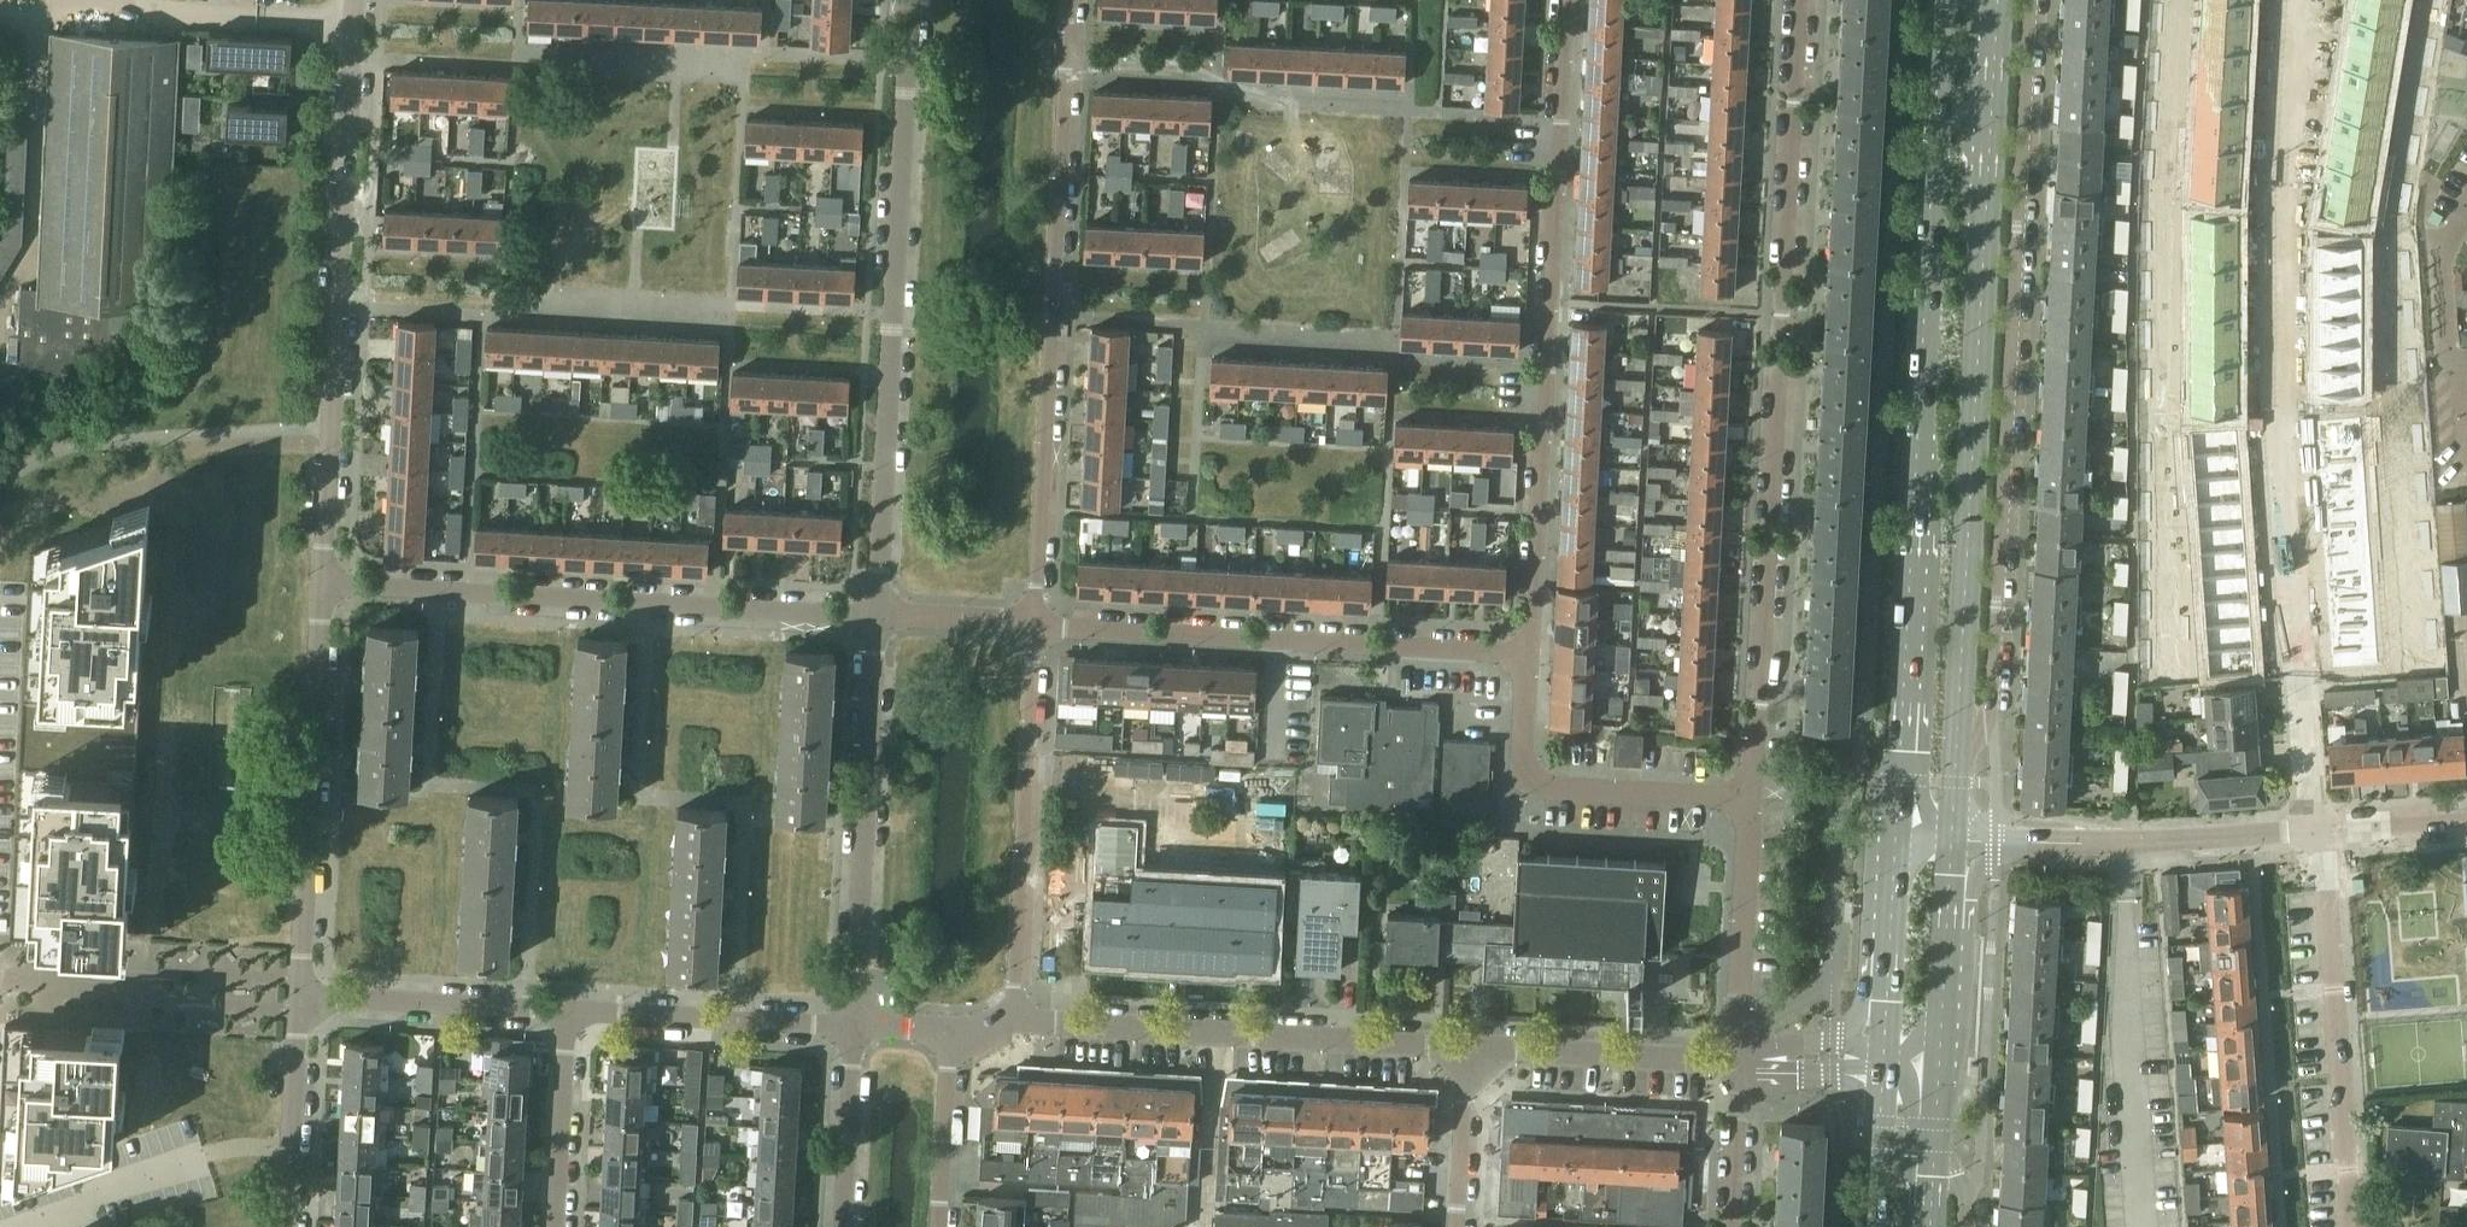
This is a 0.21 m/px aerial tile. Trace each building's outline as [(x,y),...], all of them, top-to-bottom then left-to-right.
[(558,29),(560,0),(530,0),(529,28),(558,29)] [(587,31),(589,0),(560,0),(558,29),(587,31)] [(616,33),(618,0),(589,0),(587,31),(616,33)] [(645,34),(647,1),(626,0),(618,0),(616,33),(645,34)] [(778,12),(792,12),(793,0),(778,0),(778,12)] [(814,14),(851,16),(852,0),(815,0),(814,14)] [(1128,15),(1130,0),(1100,0),(1099,13),(1128,15)] [(1158,17),(1159,0),(1130,0),(1128,15),(1158,17)] [(1187,19),(1188,0),(1159,0),(1158,17),(1187,19)] [(1187,19),(1216,20),(1218,0),(1188,0),(1187,19)] [(1266,14),(1267,0),(1253,0),(1253,13),(1266,14)] [(1266,14),(1279,15),(1280,0),(1267,0),(1266,14)] [(1491,22),(1523,24),(1525,0),(1492,0),(1491,22)] [(1590,27),(1622,29),(1624,0),(1591,0),(1590,27)] [(1844,26),(1886,29),(1888,0),(1845,0),(1844,26)] [(2064,42),(2107,44),(2109,0),(2062,0),(2062,8),(2065,9),(2064,42)] [(2201,20),(2248,23),(2250,0),(2202,0),(2201,20)] [(2351,15),(2398,22),(2401,0),(2354,0),(2351,15)] [(645,34),(675,36),(677,3),(647,1),(645,34)] [(1311,17),(1324,17),(1325,3),(1312,2),(1311,17)] [(2154,2),(2153,17),(2162,18),(2163,3),(2154,2)] [(675,36),(704,37),(706,4),(677,3),(675,36)] [(1325,3),(1324,17),(1345,19),(1345,4),(1325,3)] [(2433,3),(2431,18),(2441,19),(2443,5),(2433,3)] [(704,37),(733,39),(735,6),(706,4),(704,37)] [(1370,20),(1382,21),(1383,6),(1370,5),(1370,20)] [(1717,5),(1715,33),(1748,35),(1750,7),(1717,5)] [(735,6),(733,39),(762,40),(764,7),(735,6)] [(1383,6),(1382,21),(1395,22),(1396,7),(1383,6)] [(2127,6),(2127,16),(2139,17),(2140,7),(2127,6)] [(792,12),(778,12),(777,28),(791,29),(792,12)] [(851,16),(814,14),(812,43),(850,45),(851,16)] [(1448,26),(1462,26),(1463,16),(1448,15),(1448,26)] [(2351,15),(2347,39),(2394,47),(2398,22),(2351,15)] [(1463,16),(1462,26),(1477,27),(1477,17),(1463,16)] [(2127,16),(2126,27),(2139,28),(2139,17),(2127,16)] [(2153,17),(2152,32),(2162,32),(2162,18),(2153,17)] [(2201,20),(2200,44),(2247,47),(2248,23),(2201,20)] [(1491,22),(1489,50),(1522,52),(1523,24),(1491,22)] [(1636,35),(1650,36),(1651,26),(1636,25),(1636,35)] [(1651,26),(1650,36),(1665,37),(1665,27),(1651,26)] [(1844,26),(1839,103),(1882,106),(1886,29),(1844,26)] [(1590,27),(1588,55),(1621,56),(1622,29),(1590,27)] [(1671,38),(1686,39),(1686,28),(1672,27),(1671,38)] [(1686,28),(1686,39),(1700,39),(1700,29),(1686,28)] [(2444,43),(2460,49),(2464,38),(2446,31),(2444,43)] [(209,42),(208,63),(291,68),(293,37),(286,36),(273,36),(260,35),(259,35),(256,35),(209,32),(209,42)] [(1715,33),(1714,61),(1747,63),(1748,35),(1715,33)] [(112,365),(113,345),(146,347),(148,307),(164,308),(177,40),(55,34),(42,287),(38,287),(22,286),(19,340),(21,340),(20,371),(18,371),(0,377),(0,402),(112,365)] [(2428,37),(2425,52),(2435,53),(2437,39),(2428,37)] [(2347,39),(2343,63),(2390,71),(2394,47),(2347,39)] [(1229,74),(1258,75),(1260,42),(1231,41),(1229,74)] [(1258,75),(1287,77),(1289,44),(1260,42),(1258,75)] [(2061,87),(2059,120),(2104,123),(2104,122),(2103,122),(2107,44),(2064,42),(2062,75),(2058,75),(2057,87),(2061,87)] [(1287,77),(1316,78),(1318,46),(1289,44),(1287,77)] [(2200,44),(2198,69),(2245,72),(2247,47),(2200,44)] [(1675,45),(1674,58),(1685,58),(1686,46),(1675,45)] [(1316,78),(1346,80),(1348,47),(1318,46),(1316,78)] [(1346,80),(1375,81),(1377,49),(1348,47),(1346,80)] [(1377,49),(1375,81),(1405,83),(1407,51),(1377,49)] [(1489,50),(1488,78),(1520,79),(1522,52),(1489,50)] [(2151,52),(2150,66),(2160,67),(2160,52),(2151,52)] [(2425,52),(2423,66),(2433,68),(2435,53),(2425,52)] [(1588,55),(1587,83),(1619,85),(1633,85),(1634,81),(1634,70),(1620,69),(1621,56),(1588,55)] [(1714,61),(1712,91),(1745,93),(1747,63),(1714,61)] [(2343,63),(2339,87),(2386,95),(2390,71),(2343,63)] [(2124,64),(2123,75),(2136,75),(2137,65),(2124,64)] [(2150,66),(2149,81),(2159,81),(2160,67),(2150,66)] [(2198,69),(2197,94),(2244,96),(2245,72),(2198,69)] [(392,103),(422,105),(424,72),(394,71),(392,103)] [(1444,82),(1459,82),(1459,72),(1445,71),(1444,82)] [(422,105),(451,107),(453,74),(424,72),(422,105)] [(1459,72),(1459,82),(1474,83),(1474,73),(1459,72)] [(451,107),(481,108),(483,75),(453,74),(451,107)] [(483,75),(481,108),(509,110),(511,77),(483,75)] [(2123,75),(2123,85),(2136,85),(2136,75),(2123,75)] [(1520,79),(1488,78),(1486,107),(1519,109),(1520,79)] [(1633,92),(1647,92),(1648,82),(1634,81),(1633,85),(1633,92)] [(1648,82),(1647,92),(1662,93),(1662,83),(1648,82)] [(1587,83),(1585,111),(1618,113),(1619,85),(1587,83)] [(1668,93),(1683,94),(1684,84),(1669,83),(1668,93)] [(1684,84),(1683,94),(1698,95),(1699,85),(1684,84)] [(2123,85),(2122,95),(2135,96),(2136,85),(2123,85)] [(2419,86),(2417,100),(2427,102),(2429,87),(2419,86)] [(2339,87),(2335,112),(2382,119),(2386,95),(2339,87)] [(1093,123),(1122,124),(1124,92),(1095,90),(1093,123)] [(1712,91),(1711,119),(1743,121),(1745,93),(1712,91)] [(1122,124),(1151,126),(1154,94),(1124,92),(1122,124)] [(185,125),(184,129),(199,129),(201,94),(186,94),(185,125)] [(1151,126),(1181,128),(1182,95),(1154,94),(1151,126)] [(2197,94),(2195,118),(2242,121),(2244,96),(2197,94)] [(1182,95),(1181,128),(1211,129),(1213,97),(1182,95)] [(2417,100),(2415,115),(2424,116),(2427,102),(2417,100)] [(2148,101),(2147,115),(2157,116),(2158,101),(2148,101)] [(229,103),(227,135),(287,138),(289,107),(282,106),(254,105),(229,103)] [(1839,103),(1835,180),(1877,182),(1882,106),(1839,103)] [(1585,111),(1583,140),(1616,142),(1618,113),(1585,111)] [(2335,112),(2331,136),(2378,144),(2382,119),(2335,112)] [(2121,114),(2121,124),(2134,125),(2134,114),(2121,114)] [(2147,115),(2146,130),(2156,130),(2157,116),(2147,115)] [(746,150),(776,152),(778,119),(748,117),(746,150)] [(2195,118),(2194,143),(2241,145),(2242,121),(2195,118)] [(776,152),(805,153),(807,121),(778,119),(776,152)] [(1698,135),(1697,147),(1742,150),(1743,121),(1711,119),(1710,136),(1698,135)] [(2056,186),(2056,187),(2100,189),(2102,153),(2104,123),(2059,120),(2059,122),(2060,122),(2057,186),(2056,186)] [(805,153),(833,155),(836,122),(807,121),(805,153)] [(836,122),(833,155),(863,157),(865,124),(836,122)] [(2121,124),(2120,134),(2133,135),(2134,125),(2121,124)] [(472,126),(471,139),(486,139),(487,127),(472,126)] [(9,127),(6,183),(4,236),(0,242),(0,279),(23,242),(29,128),(24,128),(9,127)] [(2411,134),(2409,149),(2419,150),(2421,136),(2411,134)] [(2331,136),(2327,160),(2374,168),(2378,144),(2331,136)] [(1630,148),(1644,149),(1644,139),(1630,138),(1630,148)] [(486,139),(471,139),(471,152),(485,153),(486,139)] [(1644,139),(1644,149),(1658,150),(1659,139),(1644,139)] [(1583,140),(1582,168),(1614,170),(1616,142),(1583,140)] [(1665,151),(1680,152),(1681,141),(1666,140),(1665,151)] [(1173,141),(1172,155),(1187,156),(1188,143),(1173,141)] [(1681,141),(1680,152),(1695,152),(1695,142),(1681,141)] [(407,143),(406,157),(419,158),(420,143),(407,143)] [(420,143),(419,158),(433,159),(433,144),(420,143)] [(2194,143),(2192,167),(2240,170),(2241,145),(2194,143)] [(1708,160),(1707,176),(1740,178),(1742,150),(1697,147),(1696,159),(1708,160)] [(2409,149),(2407,163),(2416,165),(2419,150),(2409,149)] [(2145,150),(2144,164),(2154,165),(2155,150),(2145,150)] [(1108,151),(1106,174),(1119,175),(1120,161),(1121,152),(1108,151)] [(1187,156),(1172,155),(1171,168),(1186,169),(1187,156)] [(405,172),(418,172),(419,158),(406,157),(405,172)] [(419,158),(418,172),(432,173),(433,159),(419,158)] [(2327,160),(2323,185),(2370,192),(2374,168),(2327,160)] [(1120,161),(1119,175),(1133,175),(1134,162),(1120,161)] [(2144,164),(2143,179),(2153,179),(2154,165),(2144,164)] [(2192,167),(2191,193),(2238,196),(2240,170),(2192,167)] [(1582,168),(1580,195),(1613,197),(1625,198),(1626,186),(1614,185),(1614,170),(1582,168)] [(470,169),(469,182),(484,182),(484,170),(470,169)] [(767,172),(766,184),(781,185),(782,173),(767,172)] [(1105,189),(1118,190),(1119,175),(1106,174),(1105,189)] [(1119,175),(1118,190),(1132,191),(1133,175),(1119,175)] [(1707,176),(1706,204),(1739,206),(1740,178),(1707,176)] [(1408,211),(1437,212),(1439,180),(1409,178),(1408,211)] [(2117,179),(2117,189),(2130,190),(2130,180),(2117,179)] [(1437,212),(1466,214),(1468,182),(1439,180),(1437,212)] [(1835,180),(1831,257),(1873,259),(1877,182),(1835,180)] [(484,182),(469,182),(468,195),(483,196),(484,182)] [(1466,214),(1496,216),(1497,183),(1468,182),(1466,214)] [(1497,183),(1496,216),(1527,217),(1528,185),(1497,183)] [(2403,183),(2401,197),(2411,199),(2413,184),(2403,183)] [(781,185),(766,184),(766,198),(780,199),(781,185)] [(2323,185),(2319,210),(2366,218),(2370,192),(2323,185)] [(1170,187),(1170,200),(1185,201),(1186,188),(1170,187)] [(2053,232),(2051,265),(2094,268),(2099,190),(2100,190),(2100,189),(2056,187),(2054,220),(2050,219),(2049,232),(2053,232)] [(2117,189),(2117,200),(2129,200),(2130,190),(2117,189)] [(818,195),(817,210),(830,210),(831,196),(818,195)] [(1580,195),(1579,225),(1611,226),(1613,197),(1580,195)] [(1626,205),(1641,206),(1641,195),(1627,195),(1626,205)] [(1641,195),(1641,206),(1655,207),(1656,196),(1641,195)] [(831,196),(830,210),(844,211),(844,197),(831,196)] [(1662,208),(1677,208),(1678,198),(1663,197),(1662,208)] [(2401,197),(2399,211),(2408,213),(2411,199),(2401,197)] [(1678,198),(1677,208),(1692,209),(1692,199),(1678,198)] [(1185,201),(1170,200),(1169,213),(1184,214),(1185,201)] [(1706,204),(1705,233),(1737,234),(1739,206),(1706,204)] [(384,242),(414,244),(416,211),(386,209),(384,242)] [(816,224),(829,225),(830,210),(817,210),(816,224)] [(830,210),(829,225),(843,226),(844,211),(830,210)] [(414,244),(443,245),(445,213),(416,211),(414,244)] [(2238,211),(2191,211),(2191,237),(2238,237),(2238,211)] [(443,245),(473,247),(475,214),(445,213),(443,245)] [(851,213),(849,233),(859,233),(861,213),(851,213)] [(475,214),(473,247),(501,248),(503,216),(475,214)] [(765,215),(764,228),(779,229),(780,216),(765,215)] [(2116,218),(2116,229),(2129,230),(2129,219),(2116,218)] [(2152,222),(2142,222),(2142,236),(2152,236),(2152,222)] [(1085,256),(1115,258),(1117,226),(1087,224),(1085,256)] [(1429,225),(1428,244),(1443,245),(1444,226),(1437,225),(1429,225)] [(1579,225),(1577,253),(1610,255),(1611,226),(1579,225)] [(1115,258),(1144,259),(1146,227),(1117,226),(1115,258)] [(1144,259),(1174,261),(1175,229),(1146,227),(1144,259)] [(779,229),(764,228),(764,241),(778,242),(779,229)] [(1175,229),(1174,261),(1203,262),(1205,230),(1175,229)] [(2116,229),(2115,239),(2128,240),(2129,230),(2116,229)] [(1705,233),(1703,261),(1735,263),(1737,234),(1705,233)] [(2152,236),(2142,236),(2142,251),(2152,251),(2152,236)] [(2238,237),(2191,237),(2191,261),(2238,261),(2238,237)] [(738,293),(768,295),(770,261),(758,261),(759,241),(742,239),(740,260),(738,293)] [(2115,239),(2114,250),(2127,251),(2128,240),(2115,239)] [(2363,240),(2316,240),(2316,265),(2363,266),(2363,240)] [(1428,244),(1427,257),(1464,259),(1465,249),(1442,248),(1443,245),(1428,244)] [(2410,250),(2400,251),(2401,266),(2411,265),(2410,250)] [(1481,251),(1480,265),(1493,266),(1494,251),(1481,251)] [(1494,251),(1493,266),(1506,266),(1507,252),(1494,251)] [(1610,255),(1577,253),(1576,283),(1608,285),(1609,269),(1624,270),(1625,262),(1638,263),(1638,252),(1624,252),(1624,255),(1610,255)] [(1653,253),(1638,252),(1638,263),(1652,264),(1653,253)] [(1660,254),(1659,264),(1674,265),(1674,254),(1660,254)] [(1690,255),(1674,254),(1674,265),(1676,265),(1689,266),(1690,255)] [(1513,255),(1512,265),(1524,265),(1524,256),(1513,255)] [(1831,257),(1826,334),(1869,336),(1873,259),(1831,257)] [(827,265),(825,298),(855,299),(857,267),(857,259),(842,258),(841,266),(827,265)] [(768,295),(797,296),(799,263),(770,261),(768,295)] [(1735,263),(1703,261),(1702,290),(1734,292),(1735,263)] [(2238,261),(2191,261),(2191,286),(2238,286),(2238,261)] [(797,296),(825,298),(827,265),(799,263),(797,296)] [(1479,279),(1492,280),(1493,266),(1480,265),(1479,279)] [(2049,311),(2047,344),(2090,346),(2094,268),(2051,265),(2049,298),(2045,298),(2045,310),(2049,311)] [(2363,266),(2316,265),(2316,290),(2363,290),(2363,266)] [(2411,265),(2401,266),(2402,280),(2412,279),(2411,265)] [(1493,266),(1492,280),(1506,281),(1506,266),(1493,266)] [(1427,268),(1426,285),(1441,285),(1442,268),(1427,268)] [(2152,271),(2142,271),(2142,286),(2152,286),(2152,271)] [(1441,285),(1426,285),(1425,298),(1440,299),(1441,285)] [(2152,286),(2142,286),(2142,300),(2151,300),(2152,286)] [(2238,286),(2191,286),(2190,310),(2238,310),(2238,286)] [(2103,292),(2102,307),(2114,308),(2114,298),(2127,299),(2128,288),(2115,288),(2103,292)] [(2455,290),(2456,305),(2466,304),(2466,289),(2455,290)] [(2363,290),(2316,290),(2316,315),(2363,315),(2363,290)] [(2114,308),(2127,309),(2127,299),(2114,298),(2114,308)] [(2413,299),(2403,300),(2404,315),(2414,314),(2413,299)] [(2114,308),(2113,319),(2126,319),(2127,309),(2114,308)] [(2238,310),(2190,310),(2190,335),(2238,335),(2238,310)] [(1400,344),(1430,346),(1432,313),(1402,311),(1400,344)] [(1430,346),(1459,347),(1461,315),(1432,313),(1430,346)] [(2414,314),(2404,315),(2405,329),(2415,329),(2414,314)] [(1459,347),(1488,349),(1490,316),(1461,315),(1459,347)] [(2363,315),(2316,315),(2316,339),(2363,339),(2363,315)] [(1490,316),(1488,349),(1519,350),(1521,318),(1490,316)] [(2113,319),(2113,329),(2126,330),(2126,319),(2113,319)] [(2151,320),(2142,320),(2142,335),(2151,335),(2151,320)] [(399,321),(397,351),(436,353),(438,323),(399,321)] [(1573,321),(1572,351),(1604,353),(1606,324),(1573,321)] [(459,337),(458,354),(472,355),(474,325),(461,325),(461,337),(459,337)] [(1634,336),(1648,337),(1648,326),(1634,325),(1634,336)] [(487,359),(515,361),(517,328),(489,326),(487,359)] [(1093,327),(1091,357),(1128,360),(1130,329),(1093,327)] [(515,361),(545,362),(547,329),(517,328),(515,361)] [(1686,357),(1698,358),(1730,360),(1732,330),(1699,328),(1698,346),(1686,345),(1686,357)] [(545,362),(574,364),(576,331),(547,329),(545,362)] [(574,364),(573,372),(588,373),(588,365),(602,366),(604,333),(576,331),(574,364)] [(602,366),(632,368),(634,335),(604,333),(602,366)] [(1826,334),(1822,411),(1864,413),(1869,336),(1826,334)] [(632,368),(661,370),(663,337),(634,335),(632,368)] [(2151,335),(2142,335),(2142,349),(2151,349),(2151,335)] [(2238,335),(2190,335),(2190,360),(2238,360),(2238,335)] [(661,370),(690,371),(692,338),(663,337),(661,370)] [(692,338),(690,371),(719,373),(721,340),(692,338)] [(2363,339),(2316,339),(2316,364),(2363,364),(2363,339)] [(2044,390),(2043,423),(2085,425),(2090,346),(2047,344),(2045,377),(2041,377),(2041,389),(2044,390)] [(1159,345),(1159,361),(1173,362),(1174,345),(1159,345)] [(2417,349),(2407,349),(2408,364),(2418,363),(2417,349)] [(1653,361),(1668,362),(1668,351),(1662,351),(1654,350),(1653,361)] [(397,351),(396,379),(434,382),(436,353),(397,351)] [(1572,351),(1570,380),(1603,382),(1604,353),(1572,351)] [(1668,351),(1668,362),(1682,363),(1683,352),(1668,351)] [(472,355),(458,354),(457,370),(471,371),(472,355)] [(1091,357),(1090,386),(1127,389),(1128,360),(1091,357)] [(1211,391),(1241,392),(1242,359),(1212,357),(1211,391)] [(1698,358),(1696,386),(1729,388),(1730,360),(1698,358)] [(1241,392),(1270,394),(1272,361),(1242,359),(1241,392)] [(2238,360),(2190,360),(2190,384),(2237,384),(2238,360)] [(1173,362),(1159,361),(1158,378),(1172,378),(1173,362)] [(1270,394),(1298,395),(1301,362),(1272,361),(1270,394)] [(1298,395),(1328,397),(1329,364),(1301,362),(1298,395)] [(2418,363),(2408,364),(2409,378),(2419,378),(2418,363)] [(1328,397),(1357,398),(1358,366),(1329,364),(1328,397)] [(2363,364),(2316,364),(2316,390),(2363,390),(2363,364)] [(1358,366),(1357,398),(1387,400),(1389,367),(1358,366)] [(2115,366),(2114,376),(2127,377),(2128,367),(2115,366)] [(2151,369),(2142,369),(2142,384),(2151,384),(2151,369)] [(761,405),(763,372),(734,371),(731,413),(746,414),(746,404),(761,405)] [(792,374),(763,372),(761,405),(790,406),(792,374)] [(821,376),(792,374),(790,406),(819,408),(821,376)] [(851,377),(821,376),(819,408),(849,410),(851,377)] [(2114,386),(2114,387),(2127,387),(2127,377),(2114,376),(2114,386)] [(1616,388),(1631,389),(1631,378),(1617,377),(1616,388)] [(1631,378),(1631,389),(1645,390),(1645,378),(1631,378)] [(396,379),(394,409),(432,411),(434,382),(396,379)] [(574,379),(573,397),(580,398),(581,379),(574,379)] [(1570,380),(1569,408),(1601,410),(1603,382),(1570,380)] [(2151,384),(2142,384),(2142,399),(2151,399),(2151,384)] [(2237,384),(2190,384),(2190,410),(2237,410),(2237,384)] [(1090,386),(1088,415),(1125,418),(1127,389),(1090,386)] [(1696,386),(1695,415),(1727,417),(1729,388),(1696,386)] [(2114,387),(2113,397),(2126,398),(2127,387),(2114,387)] [(497,408),(510,409),(510,394),(498,393),(497,408)] [(510,394),(510,409),(523,410),(524,395),(510,394)] [(455,395),(454,412),(469,412),(470,395),(455,395)] [(554,411),(567,412),(568,398),(555,397),(554,411)] [(2113,397),(2112,407),(2126,408),(2126,398),(2113,397)] [(568,398),(567,412),(581,413),(581,399),(568,398)] [(612,414),(626,415),(626,401),(613,400),(612,414)] [(626,401),(626,415),(639,416),(640,402),(626,401)] [(670,418),(683,419),(684,404),(671,403),(670,418)] [(1156,403),(1155,419),(1170,420),(1170,404),(1156,403)] [(684,404),(683,419),(696,420),(697,405),(684,404)] [(1650,418),(1665,419),(1665,408),(1651,407),(1650,418)] [(1569,408),(1567,437),(1600,439),(1612,439),(1612,427),(1600,427),(1601,410),(1569,408)] [(1665,408),(1665,419),(1679,419),(1680,409),(1665,408)] [(394,409),(393,438),(431,440),(432,411),(394,409)] [(1822,411),(1818,488),(1860,490),(1864,413),(1822,411)] [(469,412),(454,412),(454,428),(468,428),(469,412)] [(1634,412),(1633,422),(1643,422),(1644,413),(1634,412)] [(1088,415),(1086,445),(1123,446),(1125,418),(1088,415)] [(1695,415),(1693,443),(1725,445),(1727,417),(1695,415)] [(2362,416),(2315,420),(2317,445),(2364,442),(2362,416)] [(1170,420),(1155,419),(1154,436),(1169,437),(1170,420)] [(1221,435),(1235,436),(1236,422),(1222,421),(1221,435)] [(1394,454),(1424,456),(1426,423),(1396,421),(1394,454)] [(1236,422),(1235,436),(1247,437),(1248,423),(1236,422)] [(1269,423),(1268,438),(1293,439),(1294,425),(1269,423)] [(1424,456),(1454,458),(1456,425),(1426,423),(1424,456)] [(2040,469),(2038,500),(2081,502),(2085,425),(2043,423),(2041,456),(2036,456),(2036,468),(2040,469)] [(2422,423),(2412,424),(2413,438),(2423,438),(2422,423)] [(1294,425),(1293,439),(1305,440),(1306,426),(1294,425)] [(1454,458),(1483,459),(1485,426),(1456,425),(1454,458)] [(2237,425),(2190,429),(2192,454),(2239,451),(2237,425)] [(1485,426),(1483,459),(1512,461),(1515,428),(1485,426)] [(811,427),(811,440),(825,441),(826,428),(811,427)] [(1337,442),(1351,443),(1352,429),(1339,428),(1337,442)] [(1352,429),(1351,443),(1364,444),(1365,430),(1352,429)] [(1649,429),(1649,441),(1660,442),(1661,429),(1649,429)] [(1613,445),(1627,446),(1628,435),(1613,434),(1613,445)] [(1628,435),(1627,446),(1642,447),(1642,436),(1628,435)] [(1567,437),(1565,465),(1598,467),(1600,439),(1567,437)] [(393,438),(391,466),(429,469),(431,440),(393,438)] [(2423,438),(2413,438),(2414,453),(2424,452),(2423,438)] [(825,441),(811,440),(810,453),(824,454),(825,441)] [(731,442),(730,457),(746,458),(758,458),(759,444),(731,442)] [(2364,442),(2317,445),(2319,470),(2366,467),(2364,442)] [(1693,443),(1691,472),(1724,473),(1725,445),(1693,443)] [(2151,443),(2141,443),(2141,457),(2151,457),(2151,443)] [(759,444),(758,458),(772,459),(772,444),(759,444)] [(1086,445),(1085,474),(1122,476),(1123,446),(1086,445)] [(2115,446),(2114,456),(2127,457),(2128,446),(2115,446)] [(2239,451),(2192,454),(2194,479),(2241,475),(2239,451)] [(452,453),(451,470),(466,470),(466,454),(452,453)] [(2114,456),(2114,466),(2127,467),(2127,457),(2114,456)] [(2151,457),(2141,457),(2141,472),(2151,472),(2151,457)] [(745,472),(757,473),(758,458),(746,458),(745,472)] [(758,458),(757,473),(771,474),(772,459),(758,458)] [(1153,461),(1152,478),(1167,478),(1167,462),(1153,461)] [(1647,475),(1661,476),(1662,465),(1647,464),(1647,475)] [(1565,465),(1564,494),(1596,496),(1598,467),(1565,465)] [(1662,465),(1661,476),(1676,476),(1676,466),(1662,465)] [(391,466),(390,496),(427,498),(429,469),(391,466)] [(2114,466),(2113,476),(2126,477),(2127,467),(2114,466)] [(2366,467),(2319,470),(2321,494),(2368,491),(2366,467)] [(466,470),(451,470),(450,486),(465,486),(466,470)] [(809,470),(808,483),(823,484),(823,470),(809,470)] [(1691,472),(1690,500),(1722,502),(1724,473),(1691,472)] [(2426,472),(2416,473),(2417,487),(2427,487),(2426,472)] [(1122,476),(1085,474),(1083,503),(1120,505),(1122,476)] [(2241,475),(2194,479),(2196,503),(2243,500),(2241,475)] [(1475,476),(1474,488),(1489,489),(1490,476),(1475,476)] [(1152,478),(1151,501),(1166,502),(1167,478),(1152,478)] [(500,493),(513,494),(514,479),(501,479),(500,493)] [(514,479),(513,494),(526,495),(527,480),(514,479)] [(1647,481),(1646,497),(1660,497),(1661,482),(1647,481)] [(559,497),(572,498),(573,483),(560,482),(559,497)] [(573,483),(572,498),(584,498),(585,484),(573,483)] [(823,484),(808,483),(807,496),(822,496),(823,484)] [(616,500),(629,501),(630,486),(617,486),(616,500)] [(630,486),(629,501),(642,502),(643,487),(630,486)] [(2427,487),(2417,487),(2418,502),(2428,501),(2427,487)] [(1489,489),(1474,488),(1474,501),(1488,502),(1489,489)] [(1818,488),(1813,565),(1856,567),(1860,490),(1818,488)] [(674,504),(687,505),(688,490),(675,490),(674,504)] [(688,490),(687,505),(700,506),(699,523),(715,523),(716,493),(701,492),(701,491),(688,490)] [(2368,491),(2321,494),(2322,519),(2369,516),(2368,491)] [(1610,502),(1624,503),(1625,492),(1610,492),(1610,502)] [(1625,492),(1624,503),(1639,504),(1639,493),(1625,492)] [(2151,492),(2141,492),(2141,506),(2151,507),(2151,492)] [(1409,493),(1408,507),(1421,508),(1422,493),(1409,493)] [(1422,493),(1421,508),(1435,509),(1436,494),(1422,493)] [(1564,494),(1562,522),(1595,524),(1596,508),(1608,509),(1608,497),(1596,496),(1564,494)] [(2115,495),(2114,505),(2127,506),(2128,496),(2115,495)] [(390,496),(388,524),(425,527),(427,498),(390,496)] [(2437,501),(2441,559),(2440,559),(2444,609),(2466,607),(2466,557),(2461,499),(2437,501)] [(1690,500),(1688,529),(1721,530),(1722,502),(1690,500)] [(2038,500),(2035,568),(2077,570),(2079,570),(2080,539),(2080,534),(2082,502),(2081,502),(2038,500)] [(2243,500),(2196,503),(2197,528),(2244,525),(2243,500)] [(1646,501),(1645,514),(1655,515),(1656,502),(1646,501)] [(2102,503),(2101,515),(2113,516),(2114,504),(2102,503)] [(2114,505),(2114,516),(2127,516),(2127,506),(2114,505)] [(2151,507),(2141,506),(2141,521),(2151,521),(2151,507)] [(1407,522),(1420,522),(1421,508),(1408,507),(1407,522)] [(20,760),(11,935),(89,939),(93,939),(99,939),(128,941),(130,889),(131,889),(131,885),(132,864),(137,766),(141,702),(146,611),(147,590),(147,585),(146,585),(150,508),(124,517),(119,518),(54,541),(54,542),(53,554),(33,553),(31,553),(24,697),(20,760)] [(725,541),(753,543),(755,509),(727,508),(725,541)] [(1421,508),(1420,522),(1434,523),(1435,509),(1421,508)] [(753,543),(782,544),(784,511),(755,509),(753,543)] [(449,511),(448,527),(462,528),(463,512),(449,511)] [(782,544),(811,546),(813,513),(784,511),(782,544)] [(813,513),(811,546),(841,548),(843,515),(813,513)] [(2369,516),(2322,519),(2324,544),(2371,540),(2369,516)] [(1103,531),(1116,532),(1117,517),(1104,517),(1103,531)] [(1117,517),(1116,532),(1129,533),(1130,518),(1117,517)] [(1162,535),(1175,535),(1175,521),(1162,520),(1162,535)] [(1473,520),(1472,534),(1487,534),(1488,521),(1473,520)] [(1175,521),(1175,535),(1188,536),(1188,521),(1175,521)] [(1644,531),(1659,532),(1659,522),(1644,521),(1644,531)] [(2429,521),(2419,522),(2420,536),(2430,536),(2429,521)] [(1562,522),(1561,551),(1593,553),(1595,524),(1562,522)] [(1659,522),(1659,532),(1673,533),(1673,522),(1659,522)] [(1220,538),(1233,539),(1234,524),(1220,523),(1220,538)] [(1423,523),(1421,546),(1431,547),(1432,524),(1423,523)] [(425,527),(388,524),(386,554),(424,556),(425,527)] [(1234,524),(1233,539),(1246,539),(1247,525),(1234,524)] [(2244,525),(2197,528),(2199,552),(2246,549),(2244,525)] [(476,559),(504,561),(506,528),(477,526),(476,559)] [(462,528),(448,527),(446,550),(461,551),(462,528)] [(1278,541),(1291,542),(1292,527),(1279,527),(1278,541)] [(1292,527),(1291,542),(1304,543),(1305,528),(1292,527)] [(504,561),(534,562),(536,529),(506,528),(504,561)] [(1625,528),(1625,542),(1635,543),(1636,529),(1625,528)] [(534,562),(563,564),(565,531),(536,529),(534,562)] [(1675,543),(1675,556),(1687,557),(1719,559),(1721,530),(1688,529),(1687,544),(1675,543)] [(1336,544),(1349,545),(1349,530),(1337,530),(1336,544)] [(1349,530),(1349,545),(1362,546),(1363,531),(1349,530)] [(563,564),(593,566),(595,533),(565,531),(563,564)] [(593,566),(621,568),(623,535),(595,533),(593,566)] [(1112,534),(1112,547),(1122,548),(1122,535),(1112,534)] [(1487,534),(1472,534),(1471,547),(1486,547),(1487,534)] [(621,568),(651,569),(653,536),(623,535),(621,568)] [(651,569),(680,571),(682,538),(653,536),(651,569)] [(2430,536),(2420,536),(2421,551),(2431,550),(2430,536)] [(682,538),(680,571),(708,573),(710,540),(682,538)] [(2371,540),(2324,544),(2326,568),(2373,565),(2371,540)] [(2151,541),(2141,541),(2141,556),(2151,556),(2151,541)] [(1607,559),(1621,559),(1621,549),(1607,548),(1607,559)] [(1621,549),(1621,559),(1635,560),(1636,550),(1621,549)] [(2246,549),(2199,552),(2201,577),(2248,574),(2246,549)] [(1593,553),(1561,551),(1559,579),(1592,581),(1592,576),(1593,553)] [(1643,555),(1642,569),(1654,570),(1654,555),(1643,555)] [(2151,556),(2141,556),(2141,570),(2151,570),(2151,556)] [(1673,585),(1685,586),(1717,587),(1719,559),(1687,557),(1686,574),(1674,573),(1673,585)] [(1387,590),(1417,592),(1418,559),(1389,558),(1387,590)] [(1417,592),(1445,593),(1447,561),(1418,559),(1417,592)] [(1078,592),(1107,594),(1109,562),(1080,560),(1078,592)] [(1445,593),(1474,595),(1477,563),(1447,561),(1445,593)] [(2115,561),(2115,572),(2127,573),(2128,562),(2115,561)] [(1107,594),(1137,595),(1138,563),(1109,562),(1107,594)] [(1137,595),(1165,597),(1167,565),(1138,563),(1137,595)] [(1477,563),(1474,595),(1505,597),(1507,564),(1477,563)] [(1592,576),(1592,581),(1634,583),(1634,578),(1635,566),(1611,564),(1611,577),(1592,576)] [(1165,597),(1195,599),(1197,566),(1167,565),(1165,597)] [(1813,565),(1809,642),(1852,644),(1854,606),(1856,567),(1813,565)] [(2373,565),(2326,568),(2328,593),(2375,589),(2373,565)] [(1195,599),(1224,600),(1226,568),(1197,566),(1195,599)] [(1224,600),(1253,602),(1255,570),(1226,568),(1224,600)] [(2032,613),(2030,645),(2073,648),(2077,570),(2035,568),(2033,600),(2028,600),(2028,612),(2032,613)] [(1253,602),(1282,603),(1284,571),(1255,570),(1253,602)] [(2433,570),(2423,571),(2424,586),(2434,585),(2433,570)] [(1282,603),(1311,605),(1313,573),(1284,571),(1282,603)] [(2115,572),(2114,582),(2127,583),(2127,573),(2115,572)] [(1311,605),(1341,607),(1343,575),(1313,573),(1311,605)] [(2248,574),(2201,577),(2203,601),(2250,598),(2248,574)] [(1343,575),(1341,607),(1371,608),(1373,576),(1343,575)] [(1641,588),(1656,589),(1656,578),(1641,578),(1641,588)] [(1656,578),(1656,589),(1670,590),(1671,579),(1656,578)] [(2434,585),(2424,586),(2425,600),(2435,599),(2434,585)] [(1559,586),(1557,614),(1596,616),(1598,588),(1559,586)] [(1685,586),(1684,614),(1716,616),(1717,587),(1685,586)] [(2375,589),(2328,593),(2330,617),(2377,614),(2375,589)] [(2151,591),(2141,591),(2141,605),(2151,605),(2151,591)] [(2250,598),(2203,601),(2205,626),(2252,623),(2250,598)] [(2115,601),(2115,611),(2128,612),(2128,602),(2115,601)] [(1616,602),(1615,617),(1634,618),(1635,603),(1616,602)] [(2151,605),(2141,605),(2141,620),(2151,620),(2151,605)] [(2115,611),(2114,622),(2127,623),(2128,612),(2115,611)] [(1557,614),(1556,640),(1595,643),(1596,616),(1557,614)] [(1684,614),(1682,642),(1714,644),(1716,616),(1684,614)] [(2377,614),(2330,617),(2331,642),(2378,638),(2377,614)] [(2436,619),(2426,620),(2428,635),(2437,634),(2436,619)] [(1621,621),(1621,631),(1631,632),(1632,621),(1621,621)] [(2114,622),(2114,632),(2126,633),(2127,623),(2114,622)] [(2252,623),(2205,626),(2206,651),(2253,647),(2252,623)] [(369,678),(367,706),(415,709),(416,677),(420,677),(420,661),(417,661),(419,628),(372,625),(370,654),(366,653),(366,657),(370,657),(369,674),(365,674),(365,678),(369,678)] [(1638,645),(1653,646),(1653,635),(1638,634),(1638,645)] [(2437,634),(2428,635),(2429,649),(2438,648),(2437,634)] [(1653,635),(1653,646),(1667,646),(1667,636),(1653,635)] [(577,691),(575,718),(622,721),(624,688),(628,689),(629,674),(625,674),(627,641),(580,638),(578,667),(574,667),(574,670),(578,670),(577,687),(573,686),(573,690),(577,690),(577,691)] [(2378,638),(2331,642),(2333,667),(2380,664),(2378,638)] [(1556,640),(1554,668),(1593,670),(1595,643),(1556,640)] [(2151,640),(2141,640),(2141,654),(2151,655),(2151,640)] [(1682,642),(1680,671),(1713,672),(1714,644),(1682,642)] [(1852,644),(1809,642),(1805,719),(1848,722),(1852,644)] [(2028,691),(2026,724),(2069,726),(2073,648),(2030,645),(2028,678),(2025,678),(2024,691),(2028,691)] [(2253,647),(2206,651),(2208,676),(2255,673),(2253,647)] [(785,703),(783,730),(831,733),(833,701),(836,701),(837,687),(833,687),(835,653),(788,650),(786,678),(782,678),(782,683),(786,683),(785,698),(781,698),(780,703),(785,703)] [(2151,655),(2141,654),(2141,669),(2151,669),(2151,655)] [(1101,659),(1074,657),(1073,673),(1060,672),(1058,700),(1099,702),(1101,659)] [(1099,702),(1125,703),(1127,660),(1101,659),(1099,702)] [(1125,703),(1151,705),(1153,661),(1127,660),(1125,703)] [(1617,660),(1616,670),(1630,671),(1630,660),(1617,660)] [(1151,705),(1177,706),(1179,663),(1153,661),(1151,705)] [(1177,706),(1203,708),(1205,664),(1179,663),(1177,706)] [(1203,708),(1229,709),(1231,666),(1205,664),(1203,708)] [(1231,666),(1229,709),(1256,711),(1258,667),(1231,666)] [(1554,668),(1553,694),(1592,696),(1593,670),(1554,668)] [(2115,669),(2114,680),(2128,680),(2128,670),(2115,669)] [(1680,671),(1679,699),(1711,701),(1713,672),(1680,671)] [(2446,675),(2431,676),(2433,695),(2447,694),(2446,675)] [(2397,678),(2397,685),(2398,685),(2399,697),(2433,695),(2431,676),(2397,678)] [(2114,680),(2114,690),(2127,691),(2128,680),(2114,680)] [(2398,685),(2397,685),(2383,686),(2384,698),(2399,697),(2398,685)] [(2253,686),(2205,689),(2207,715),(2208,715),(2208,714),(2256,711),(2260,711),(2263,707),(2262,688),(2254,688),(2253,686)] [(2373,687),(2359,688),(2360,700),(2374,699),(2373,687)] [(2360,700),(2359,688),(2324,690),(2325,703),(2360,700)] [(2114,690),(2113,700),(2126,701),(2127,691),(2114,690)] [(1634,701),(1649,702),(1650,692),(1635,691),(1634,701)] [(1650,692),(1649,702),(1664,703),(1664,692),(1650,692)] [(1592,696),(1553,694),(1551,721),(1590,723),(1592,696)] [(1318,756),(1318,758),(1338,760),(1337,772),(1332,771),(1330,801),(1347,802),(1347,805),(1415,809),(1416,795),(1433,796),(1434,780),(1436,740),(1439,741),(1439,738),(1440,718),(1440,719),(1438,719),(1439,701),(1423,700),(1423,707),(1389,705),(1386,705),(1386,710),(1382,710),(1377,710),(1378,698),(1372,698),(1321,695),(1318,756)] [(1623,697),(1611,696),(1610,711),(1622,712),(1623,697)] [(1711,701),(1679,699),(1677,728),(1710,730),(1711,701)] [(2113,700),(2112,710),(2126,711),(2126,701),(2113,700)] [(2137,702),(2138,721),(2153,721),(2153,702),(2137,702)] [(415,709),(367,706),(366,734),(362,733),(361,738),(365,738),(364,753),(360,753),(360,757),(364,758),(362,788),(410,791),(412,757),(414,757),(415,741),(413,741),(415,709)] [(2207,715),(2197,716),(2199,741),(2209,740),(2257,736),(2257,734),(2265,733),(2264,714),(2260,711),(2256,711),(2208,714),(2208,715),(2207,715)] [(622,721),(575,718),(573,746),(569,746),(568,750),(573,751),(572,766),(567,766),(567,771),(572,771),(570,799),(617,802),(619,769),(622,769),(623,754),(620,754),(622,721)] [(2153,721),(2138,721),(2138,740),(2154,740),(2153,721)] [(1813,722),(1813,731),(1822,731),(1822,723),(1813,722)] [(2069,726),(2026,724),(2024,757),(2020,757),(2020,769),(2023,769),(2022,803),(2065,806),(2069,726)] [(2398,735),(2382,736),(2385,775),(2404,774),(2404,776),(2412,775),(2409,734),(2408,724),(2398,725),(2398,735)] [(2359,779),(2355,728),(2344,729),(2345,739),(2328,740),(2331,779),(2351,778),(2351,779),(2359,779)] [(2365,728),(2355,728),(2359,779),(2367,778),(2366,776),(2385,775),(2382,736),(2366,737),(2365,728)] [(831,733),(783,730),(782,759),(777,759),(777,763),(781,763),(780,779),(776,778),(776,783),(780,783),(779,812),(826,815),(828,782),(831,782),(832,766),(829,766),(831,733)] [(2463,730),(2436,732),(2438,771),(2457,770),(2457,772),(2465,771),(2465,769),(2466,769),(2463,730)] [(1069,745),(1103,747),(1104,732),(1070,731),(1069,745)] [(1104,732),(1103,747),(1113,747),(1114,733),(1104,732)] [(1617,732),(1615,760),(1641,761),(1643,733),(1617,732)] [(2436,732),(2409,734),(2412,775),(2420,774),(2420,772),(2438,771),(2436,732)] [(1149,738),(1148,749),(1174,751),(1175,736),(1164,736),(1164,739),(1149,738)] [(1133,749),(1148,749),(1149,738),(1134,737),(1133,749)] [(1442,822),(1486,824),(1490,741),(1446,739),(1442,822)] [(1185,740),(1185,752),(1200,752),(1201,741),(1185,740)] [(2182,740),(2161,742),(2161,751),(2183,749),(2182,740)] [(2208,773),(2198,774),(2200,803),(2257,799),(2265,798),(2263,769),(2260,769),(2258,743),(2207,747),(2208,773)] [(1211,761),(1221,762),(1222,747),(1212,747),(1211,761)] [(1222,747),(1221,762),(1254,764),(1255,749),(1222,747)] [(2116,747),(2115,757),(2128,758),(2129,748),(2116,747)] [(2171,750),(2139,753),(2140,777),(2173,774),(2171,750)] [(2115,757),(2115,768),(2128,768),(2128,758),(2115,757)] [(1282,766),(1280,786),(1293,787),(1294,767),(1282,766)] [(2115,768),(2114,778),(2127,779),(2128,768),(2115,768)] [(2114,778),(2114,788),(2127,789),(2127,779),(2114,778)] [(468,846),(466,875),(513,877),(515,845),(519,845),(520,830),(516,830),(519,796),(471,793),(469,822),(465,821),(464,826),(469,826),(468,842),(463,842),(463,846),(468,846)] [(676,859),(674,887),(723,890),(725,857),(727,858),(728,841),(726,841),(728,809),(679,806),(677,834),(673,834),(673,838),(677,839),(676,854),(672,854),(672,858),(676,859)] [(1388,809),(1388,820),(1402,820),(1403,809),(1388,809)] [(1095,913),(1093,952),(1130,954),(1130,958),(1172,960),(1192,961),(1235,964),(1235,960),(1272,962),(1275,923),(1277,877),(1136,869),(1137,841),(1137,837),(1138,824),(1100,822),(1095,913)] [(1076,824),(1076,836),(1096,838),(1096,826),(1076,824)] [(1483,839),(1461,839),(1461,851),(1483,851),(1483,839)] [(1277,843),(1276,863),(1288,864),(1289,844),(1277,843)] [(1485,960),(1484,978),(1627,986),(1626,995),(1642,996),(1644,951),(1662,952),(1665,890),(1678,890),(1678,889),(1673,889),(1673,880),(1679,880),(1679,879),(1666,878),(1667,859),(1664,859),(1664,861),(1521,853),(1521,851),(1519,850),(1514,923),(1440,919),(1440,915),(1388,912),(1385,954),(1438,957),(1439,947),(1448,948),(1447,957),(1485,960)] [(2240,867),(2189,871),(2189,872),(2190,884),(2207,889),(2209,915),(2251,912),(2250,901),(2247,901),(2246,884),(2241,884),(2240,867)] [(1291,870),(1288,915),(1300,916),(1296,967),(1341,970),(1344,923),(1344,919),(1351,920),(1354,873),(1291,870)] [(2164,891),(2166,916),(2178,914),(2177,890),(2178,890),(2177,872),(2162,873),(2164,891)] [(513,877),(466,875),(465,902),(460,902),(459,907),(464,907),(463,923),(459,922),(459,927),(463,927),(461,957),(509,960),(511,925),(514,925),(515,910),(512,910),(513,877)] [(723,890),(674,887),(672,915),(669,915),(668,919),(672,919),(671,935),(667,935),(667,939),(671,940),(669,970),(718,973),(720,938),(723,938),(724,923),(721,923),(723,890)] [(1425,891),(1425,907),(1455,908),(1456,892),(1425,891)] [(2014,942),(2012,975),(2055,977),(2060,898),(2017,896),(2015,930),(2011,929),(2010,942),(2014,942)] [(2209,915),(2211,941),(2250,938),(2249,918),(2251,917),(2251,912),(2209,915)] [(2178,914),(2166,916),(2167,932),(2180,931),(2178,914)] [(2089,919),(2088,930),(2102,930),(2102,920),(2089,919)] [(2088,930),(2088,940),(2101,941),(2102,930),(2088,930)] [(2211,941),(2213,968),(2255,965),(2254,955),(2251,955),(2250,938),(2211,941)] [(2088,940),(2087,950),(2100,951),(2101,941),(2088,940)] [(2100,961),(2100,951),(2087,950),(2087,961),(2100,961)] [(1046,953),(1045,972),(1057,973),(1058,953),(1046,953)] [(2169,956),(2170,970),(2182,969),(2181,955),(2169,956)] [(2213,968),(2215,994),(2254,991),(2253,971),(2255,970),(2255,965),(2213,968)] [(2182,969),(2170,970),(2172,997),(2184,996),(2182,969)] [(2010,1021),(2008,1054),(2051,1056),(2053,1007),(2055,977),(2012,975),(2010,1008),(2007,1008),(2006,1021),(2010,1021)] [(2208,1020),(2208,1021),(2259,1017),(2258,1008),(2256,1009),(2254,991),(2215,994),(2217,1019),(2208,1020)] [(2084,998),(2084,1008),(2097,1009),(2098,999),(2084,998)] [(2084,1008),(2083,1019),(2097,1019),(2097,1009),(2084,1008)] [(2173,1009),(2174,1022),(2187,1022),(2186,1008),(2173,1009)] [(2218,1031),(2219,1047),(2258,1044),(2257,1024),(2259,1024),(2259,1017),(2208,1021),(2209,1032),(2218,1031)] [(2083,1019),(2083,1029),(2096,1030),(2097,1019),(2083,1019)] [(2187,1022),(2174,1022),(2176,1050),(2189,1049),(2187,1022)] [(0,1147),(0,1183),(117,1143),(119,1107),(121,1086),(121,1081),(120,1081),(123,1030),(94,1028),(89,1028),(6,1023),(0,1147)] [(2096,1040),(2096,1030),(2083,1029),(2082,1039),(2096,1040)] [(444,1034),(443,1046),(450,1046),(455,1042),(455,1035),(444,1034)] [(487,1036),(485,1080),(529,1082),(530,1067),(534,1067),(535,1053),(531,1053),(531,1052),(514,1051),(515,1038),(487,1036)] [(347,1041),(346,1071),(389,1074),(390,1062),(383,1062),(384,1043),(347,1041)] [(611,1057),(609,1088),(652,1090),(653,1079),(647,1078),(648,1059),(654,1059),(655,1046),(616,1044),(615,1057),(611,1057)] [(2212,1073),(2212,1074),(2263,1070),(2262,1061),(2260,1062),(2258,1044),(2219,1047),(2221,1073),(2212,1073)] [(2189,1049),(2176,1050),(2178,1077),(2190,1076),(2189,1049)] [(2003,1133),(2005,1134),(2047,1136),(2051,1056),(2008,1054),(2006,1087),(2002,1087),(2002,1099),(2005,1099),(2003,1133)] [(686,1062),(684,1092),(700,1092),(702,1062),(686,1062)] [(419,1063),(418,1076),(434,1077),(434,1064),(419,1063)] [(442,1064),(441,1077),(457,1078),(457,1065),(442,1064)] [(757,1084),(756,1095),(800,1097),(802,1068),(765,1065),(764,1084),(757,1084)] [(2263,1070),(2212,1074),(2214,1102),(2262,1098),(2261,1078),(2263,1077),(2263,1070)] [(346,1071),(344,1101),(381,1103),(382,1085),(388,1085),(389,1074),(346,1071)] [(709,1072),(708,1093),(723,1093),(724,1073),(709,1072)] [(1026,1178),(1031,1077),(1030,1084),(1020,1083),(1020,1077),(1021,1077),(1021,1076),(1019,1076),(1019,1077),(1001,1076),(1001,1075),(998,1075),(997,1088),(990,1088),(981,1096),(986,1102),(983,1104),(983,1109),(985,1111),(985,1114),(983,1116),(983,1120),(985,1123),(985,1125),(982,1127),(982,1131),(984,1134),(982,1175),(1026,1178)] [(434,1077),(418,1076),(417,1088),(433,1089),(434,1077)] [(2190,1076),(2178,1077),(2179,1092),(2192,1091),(2190,1076)] [(457,1078),(441,1077),(441,1090),(456,1091),(457,1078)] [(1058,1180),(1064,1079),(1063,1079),(1063,1086),(1052,1085),(1052,1079),(1053,1079),(1054,1078),(1052,1078),(1052,1079),(1033,1078),(1033,1077),(1031,1077),(1026,1178),(1058,1180)] [(2080,1077),(2079,1087),(2093,1088),(2093,1077),(2080,1077)] [(1091,1182),(1097,1081),(1096,1080),(1095,1088),(1085,1087),(1085,1081),(1086,1081),(1086,1080),(1085,1080),(1085,1081),(1066,1080),(1066,1079),(1064,1079),(1058,1180),(1091,1182)] [(491,1091),(490,1110),(527,1112),(529,1082),(485,1080),(484,1091),(491,1091)] [(1091,1182),(1123,1183),(1129,1082),(1127,1082),(1127,1083),(1109,1082),(1109,1081),(1107,1081),(1107,1082),(1108,1082),(1108,1088),(1097,1088),(1097,1081),(1091,1182)] [(1123,1183),(1122,1193),(1154,1195),(1162,1084),(1160,1084),(1160,1085),(1141,1084),(1141,1083),(1140,1083),(1140,1084),(1141,1084),(1140,1090),(1130,1090),(1130,1082),(1129,1082),(1123,1183)] [(1076,1220),(1096,1221),(1187,1226),(1189,1180),(1199,1181),(1204,1102),(1194,1101),(1195,1086),(1192,1086),(1192,1087),(1174,1086),(1174,1085),(1172,1085),(1172,1086),(1173,1086),(1173,1092),(1162,1092),(1162,1084),(1154,1195),(1122,1193),(1077,1191),(1076,1220)] [(2079,1087),(2079,1098),(2092,1098),(2093,1088),(2079,1087)] [(609,1088),(607,1118),(644,1120),(645,1102),(652,1103),(652,1090),(609,1088)] [(1260,1199),(1260,1195),(1265,1097),(1265,1090),(1233,1088),(1232,1103),(1222,1103),(1217,1196),(1260,1199)] [(1272,1196),(1272,1206),(1292,1207),(1297,1099),(1298,1092),(1265,1090),(1265,1097),(1260,1195),(1272,1196)] [(700,1092),(684,1092),(684,1104),(699,1104),(700,1092)] [(1298,1092),(1297,1099),(1292,1207),(1324,1209),(1330,1101),(1330,1094),(1298,1092)] [(723,1093),(708,1093),(707,1105),(722,1106),(723,1093)] [(1330,1094),(1330,1101),(1324,1209),(1325,1202),(1357,1204),(1363,1096),(1330,1094)] [(762,1107),(761,1125),(798,1127),(800,1097),(756,1095),(756,1107),(762,1107)] [(418,1096),(418,1105),(432,1106),(432,1097),(418,1096)] [(1396,1098),(1363,1096),(1357,1204),(1389,1206),(1391,1178),(1393,1142),(1396,1098)] [(1429,1099),(1396,1098),(1393,1142),(1427,1144),(1429,1099)] [(2092,1108),(2092,1098),(2079,1098),(2078,1108),(2092,1108)] [(2435,1098),(2433,1128),(2389,1125),(2386,1166),(2444,1170),(2445,1156),(2465,1158),(2465,1159),(2466,1160),(2466,1100),(2435,1098)] [(344,1101),(342,1131),(386,1133),(387,1121),(380,1121),(381,1103),(344,1101)] [(1537,1199),(1539,1171),(1540,1138),(1550,1138),(1551,1106),(1505,1104),(1498,1212),(1526,1214),(1526,1198),(1537,1199)] [(1539,1171),(1566,1172),(1568,1139),(1596,1141),(1597,1109),(1551,1106),(1550,1138),(1540,1138),(1539,1171)] [(1563,1216),(1619,1219),(1624,1142),(1642,1143),(1644,1112),(1597,1109),(1596,1141),(1568,1139),(1566,1172),(1563,1216)] [(483,1127),(482,1140),(525,1142),(527,1112),(490,1110),(489,1128),(483,1127)] [(2224,1113),(2226,1141),(2268,1138),(2267,1129),(2265,1129),(2263,1110),(2224,1113)] [(1624,1142),(1619,1219),(1683,1222),(1690,1114),(1644,1112),(1642,1143),(1624,1142)] [(706,1114),(706,1122),(728,1124),(729,1115),(706,1114)] [(607,1118),(606,1147),(649,1150),(650,1137),(643,1137),(644,1120),(607,1118)] [(1782,1122),(1778,1200),(1820,1202),(1825,1124),(1782,1122)] [(416,1123),(415,1135),(430,1136),(431,1124),(416,1123)] [(439,1124),(438,1137),(453,1138),(454,1125),(439,1124)] [(753,1143),(753,1155),(796,1158),(798,1127),(761,1125),(760,1143),(753,1143)] [(2077,1126),(2077,1137),(2090,1137),(2091,1127),(2077,1126)] [(2182,1127),(2183,1143),(2196,1142),(2194,1126),(2182,1127)] [(342,1131),(340,1161),(384,1163),(387,1164),(388,1145),(385,1145),(386,1133),(342,1131)] [(2003,1164),(2001,1198),(2043,1200),(2045,1200),(2047,1171),(2047,1166),(2048,1136),(2047,1136),(2005,1134),(2003,1164)] [(430,1136),(415,1135),(414,1148),(429,1149),(430,1136)] [(453,1138),(438,1137),(437,1149),(452,1150),(453,1138)] [(2076,1152),(2089,1153),(2090,1137),(2077,1137),(2076,1152)] [(682,1138),(681,1151),(697,1152),(698,1139),(682,1138)] [(2226,1141),(2228,1168),(2267,1165),(2266,1145),(2268,1144),(2268,1138),(2226,1141)] [(705,1139),(704,1152),(720,1153),(721,1141),(705,1139)] [(488,1152),(487,1170),(524,1172),(525,1142),(482,1140),(482,1151),(488,1152)] [(2196,1142),(2183,1143),(2184,1159),(2197,1158),(2196,1142)] [(606,1147),(604,1177),(641,1179),(642,1161),(648,1162),(649,1150),(606,1147)] [(681,1151),(680,1163),(696,1164),(697,1152),(681,1151)] [(720,1153),(704,1152),(703,1165),(719,1166),(720,1153)] [(759,1167),(758,1185),(795,1187),(796,1158),(753,1155),(752,1167),(759,1167)] [(340,1161),(339,1191),(382,1193),(384,1163),(340,1161)] [(2228,1168),(2230,1194),(2271,1191),(2271,1182),(2269,1182),(2267,1165),(2228,1168)] [(475,1169),(474,1187),(479,1187),(479,1199),(522,1202),(524,1172),(487,1170),(475,1169)] [(604,1177),(602,1207),(646,1209),(647,1197),(640,1197),(641,1179),(604,1177)] [(1391,1178),(1389,1206),(1422,1208),(1423,1208),(1425,1180),(1391,1178)] [(2186,1182),(2187,1197),(2200,1196),(2199,1181),(2186,1182)] [(412,1182),(411,1195),(427,1196),(428,1183),(412,1182)] [(710,1183),(707,1186),(707,1191),(710,1193),(714,1193),(717,1191),(717,1186),(714,1183),(710,1183)] [(435,1184),(434,1196),(450,1197),(451,1185),(435,1184)] [(750,1203),(750,1215),(793,1217),(795,1187),(758,1185),(757,1203),(750,1203)] [(2074,1187),(2073,1203),(2087,1203),(2087,1187),(2074,1187)] [(1028,1202),(1069,1204),(1069,1190),(1029,1188),(1028,1202)] [(339,1191),(337,1221),(374,1223),(375,1205),(381,1205),(382,1193),(339,1191)] [(2230,1194),(2232,1221),(2271,1218),(2270,1199),(2272,1198),(2271,1191),(2230,1194)] [(427,1196),(411,1195),(410,1208),(426,1209),(427,1196)] [(450,1197),(434,1196),(433,1209),(449,1210),(450,1197)] [(2200,1196),(2187,1197),(2188,1212),(2201,1211),(2200,1196)] [(978,1226),(1024,1226),(1025,1200),(979,1197),(978,1226)] [(679,1198),(678,1211),(693,1211),(694,1199),(679,1198)] [(1526,1198),(1526,1214),(1536,1214),(1537,1199),(1526,1198)] [(2043,1200),(2001,1198),(2000,1198),(1998,1226),(2042,1226),(2043,1200)] [(522,1202),(479,1199),(478,1211),(475,1211),(474,1226),(520,1226),(522,1202)] [(702,1199),(701,1212),(716,1212),(717,1200),(702,1199)] [(1537,1199),(1536,1214),(1546,1215),(1547,1199),(1537,1199)] [(1776,1226),(1819,1226),(1820,1202),(1778,1200),(1776,1226)] [(2073,1203),(2073,1213),(2086,1214),(2087,1203),(2073,1203)] [(2441,1226),(2464,1226),(2464,1218),(2459,1217),(2460,1205),(2442,1204),(2441,1226)] [(1272,1206),(1271,1212),(1226,1209),(1226,1212),(1226,1217),(1216,1216),(1215,1226),(1328,1226),(1329,1210),(1324,1210),(1324,1209),(1292,1207),(1272,1206)] [(601,1226),(638,1226),(639,1221),(645,1221),(646,1209),(602,1207),(601,1226)] [(693,1211),(678,1211),(677,1223),(693,1224),(693,1211)] [(716,1212),(701,1212),(700,1225),(716,1226),(716,1212)] [(755,1226),(792,1226),(793,1217),(750,1215),(749,1226),(755,1226)] [(1051,1226),(1067,1226),(1068,1219),(1052,1218),(1051,1226)] [(2271,1218),(2232,1221),(2233,1226),(2272,1226),(2271,1218)]
